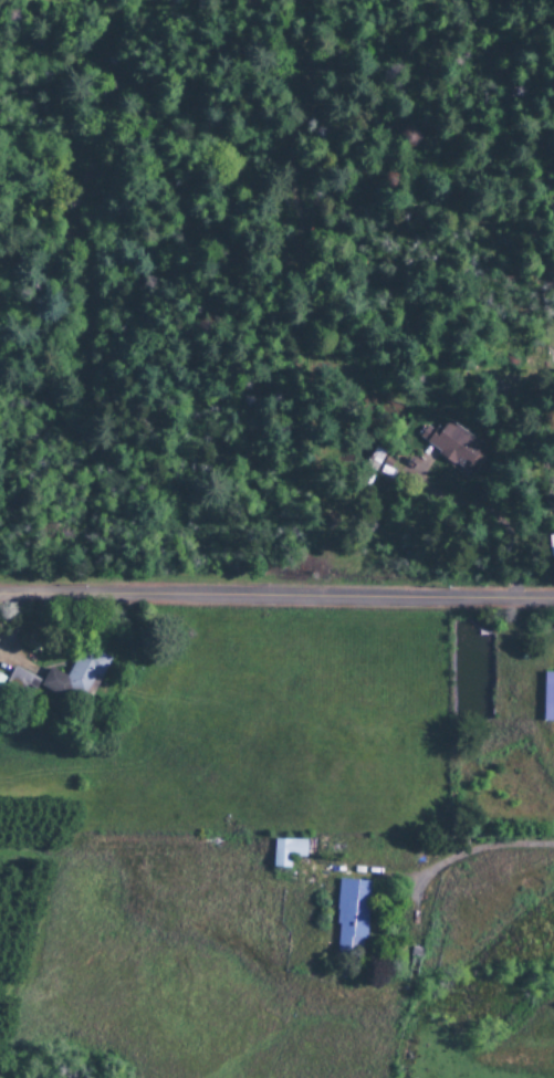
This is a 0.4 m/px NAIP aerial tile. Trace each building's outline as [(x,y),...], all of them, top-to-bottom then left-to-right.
[(482,459),(476,455),(481,446),(446,422),(438,434),(426,426),(416,441),(470,477),(482,459)] [(546,557),(553,556),(553,537),(546,537),(546,557)] [(12,668),(1,691),(30,706),(39,688),(81,709),(107,659),(81,646),(65,678),(48,670),(42,683),(12,668)] [(542,675),(541,724),(553,724),(553,675),(542,675)] [(287,869),(288,858),(304,858),(305,841),(272,840),(271,869),(287,869)] [(333,953),(363,955),(367,882),(337,880),(333,953)]
